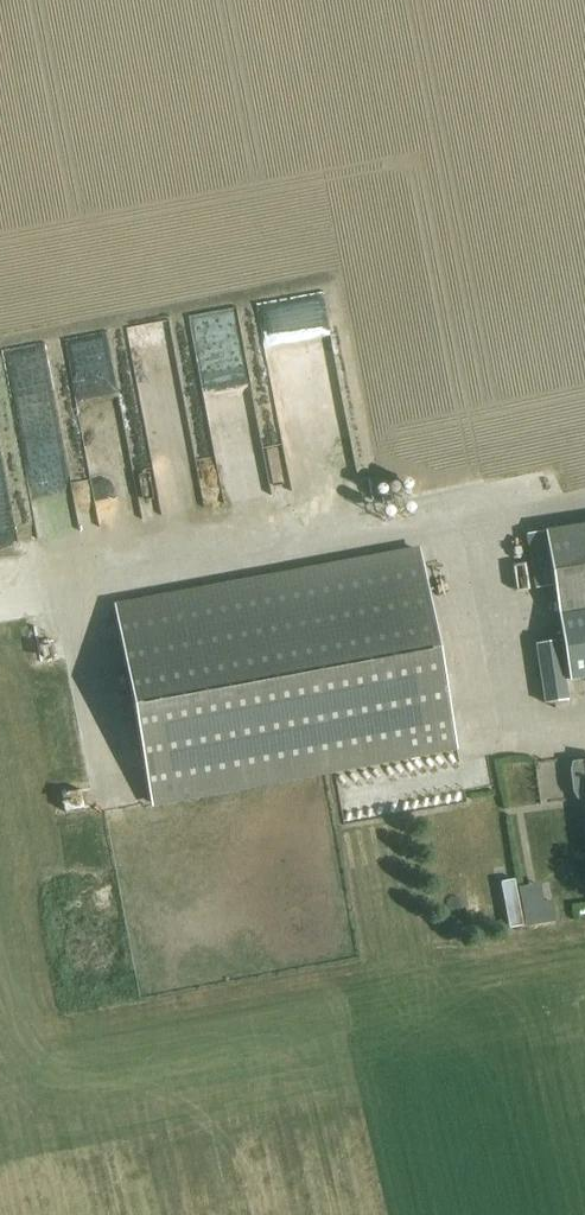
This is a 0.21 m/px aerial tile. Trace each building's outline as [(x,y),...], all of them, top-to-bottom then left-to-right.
[(249,304),(253,335),(314,328),(310,297),(249,304)] [(160,326),(123,327),(125,373),(161,372),(160,326)] [(199,340),(196,381),(230,383),(233,343),(199,340)] [(3,362),(22,535),(60,531),(41,358),(3,362)] [(107,430),(97,360),(64,365),(74,435),(107,430)] [(127,499),(144,499),(144,469),(126,469),(127,499)] [(584,675),(584,524),(527,534),(536,587),(554,584),(570,678),(584,675)] [(456,746),(420,552),(115,609),(151,803),(456,746)] [(545,704),(568,700),(559,640),(536,643),(545,704)] [(571,782),(572,792),(576,799),(584,798),(584,763),(584,771),(572,773),(571,782)] [(62,793),(66,813),(83,810),(79,790),(62,793)] [(514,879),(499,881),(507,928),(522,925),(514,879)] [(524,924),(537,922),(530,883),(517,885),(524,924)]
